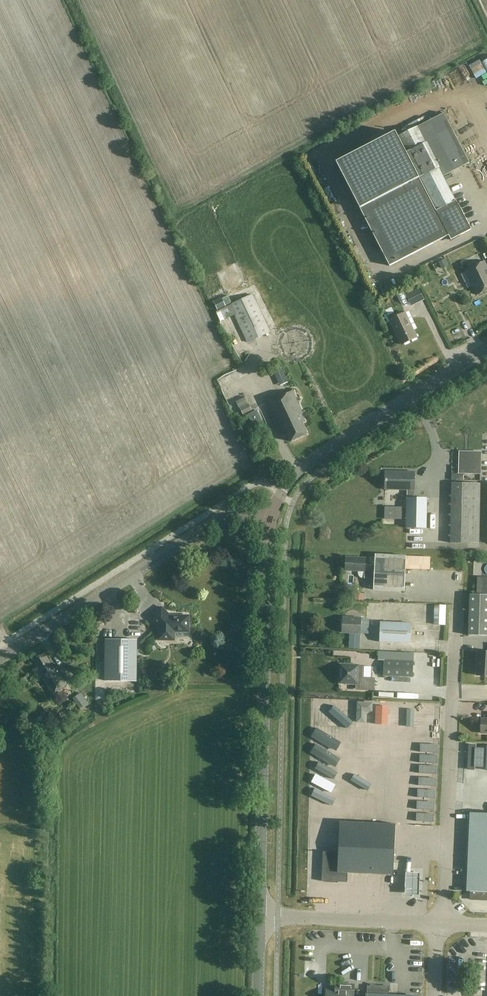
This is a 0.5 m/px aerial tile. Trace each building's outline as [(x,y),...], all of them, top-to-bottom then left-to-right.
[(480,61),(483,65),(474,70),(478,78),(486,73),(486,57),(480,61)] [(469,70),(463,73),(469,86),(475,83),(469,70)] [(460,87),(465,85),(460,71),(456,73),(460,87)] [(469,163),(444,113),(402,134),(400,129),(394,132),(395,132),(336,162),(363,216),(389,266),(448,236),(450,240),(471,230),(458,205),(455,201),(443,177),(469,163)] [(485,261),(464,271),(471,286),(472,285),(477,295),(486,290),(486,266),(485,261)] [(424,300),(419,289),(406,295),(411,306),(424,300)] [(252,295),(216,312),(221,322),(235,315),(248,343),(270,333),(252,295)] [(417,337),(405,312),(389,320),(402,345),(417,337)] [(225,385),(227,391),(246,384),(243,378),(225,385)] [(302,413),(292,392),(267,404),(280,433),(286,430),(291,441),(307,434),(302,423),(304,422),(301,414),(302,413)] [(251,419),(260,416),(257,406),(247,409),(251,419)] [(481,452),(460,452),(459,473),(480,473),(481,452)] [(415,473),(385,472),(385,489),(408,490),(407,498),(406,528),(426,529),(427,498),(414,498),(414,490),(415,473)] [(480,483),(452,483),(451,543),(479,544),(480,483)] [(406,556),(375,554),(375,565),(365,565),(366,559),(346,558),(345,570),(364,571),(364,579),(374,579),(374,590),(404,592),(406,556)] [(477,577),(477,595),(470,594),(469,635),(486,636),(486,577),(477,577)] [(446,606),(434,606),(434,625),(445,625),(446,606)] [(171,617),(162,607),(156,613),(156,614),(152,618),(156,623),(157,622),(159,624),(158,640),(168,640),(172,640),(175,637),(175,632),(179,632),(181,631),(189,631),(189,619),(186,616),(176,616),(176,617),(171,617)] [(361,619),(343,617),(342,633),(360,634),(360,633),(366,633),(366,626),(361,625),(361,619)] [(411,623),(381,622),(380,642),(410,644),(411,623)] [(137,640),(106,639),(105,680),(137,681),(137,640)] [(476,675),(486,676),(486,652),(478,651),(476,675)] [(56,672),(45,653),(33,660),(45,679),(43,680),(52,694),(67,685),(58,671),(56,672)] [(414,661),(384,660),(383,676),(413,678),(414,661)] [(363,666),(341,665),(340,683),(357,684),(357,690),(373,691),(374,679),(362,678),(363,666)] [(486,773),(486,762),(486,754),(486,741),(486,750),(478,750),(478,761),(484,761),(484,773),(486,773)] [(475,774),(475,742),(466,742),(466,774),(475,774)] [(437,799),(437,782),(415,782),(415,799),(437,799)] [(471,900),(486,900),(486,814),(470,813),(467,891),(471,891),(471,900)] [(396,824),(340,822),(338,852),(323,851),(322,881),(348,882),(348,873),(394,875),(396,824)] [(422,875),(406,874),(406,898),(421,898),(422,875)] [(341,984),(341,990),(326,989),(326,995),(354,995),(355,985),(341,984)] [(368,986),(367,988),(357,987),(357,993),(366,994),(366,995),(415,995),(389,995),(389,987),(368,986)]
